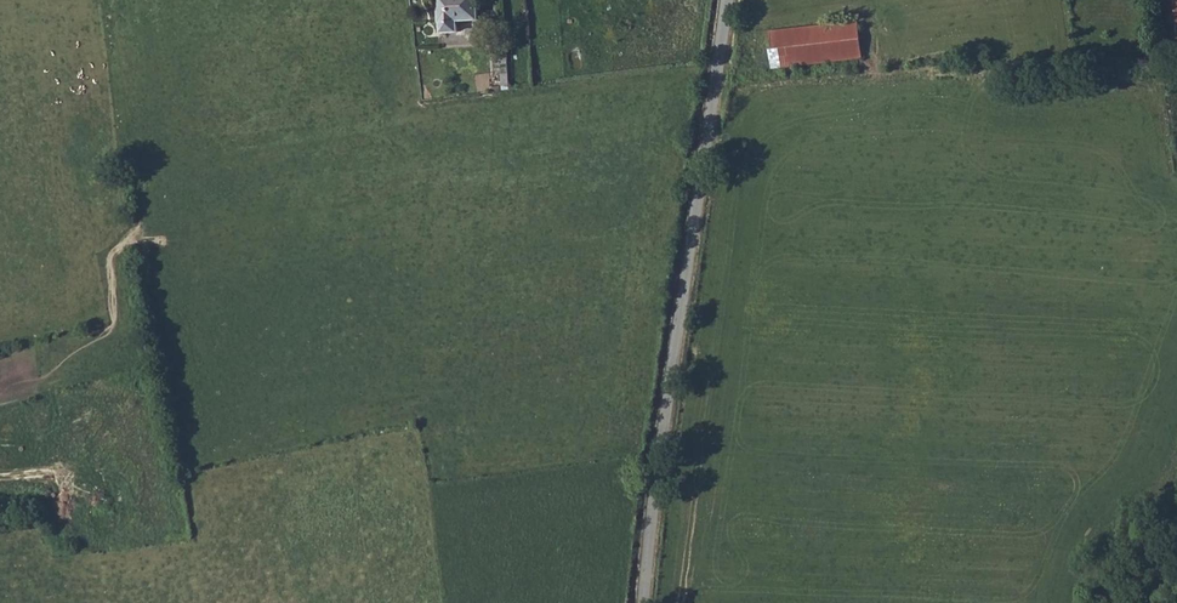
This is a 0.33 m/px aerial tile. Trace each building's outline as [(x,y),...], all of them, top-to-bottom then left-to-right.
[(441,33),(460,32),(459,21),(478,19),(476,0),(439,0),(441,33)] [(1161,44),(1176,43),(1176,0),(1156,0),(1161,44)] [(869,58),(865,20),(855,21),(851,60),(869,58)] [(855,21),(775,30),(779,68),(851,60),(855,21)] [(516,40),(507,41),(508,54),(517,53),(516,40)] [(518,67),(509,67),(510,78),(519,77),(518,67)]
